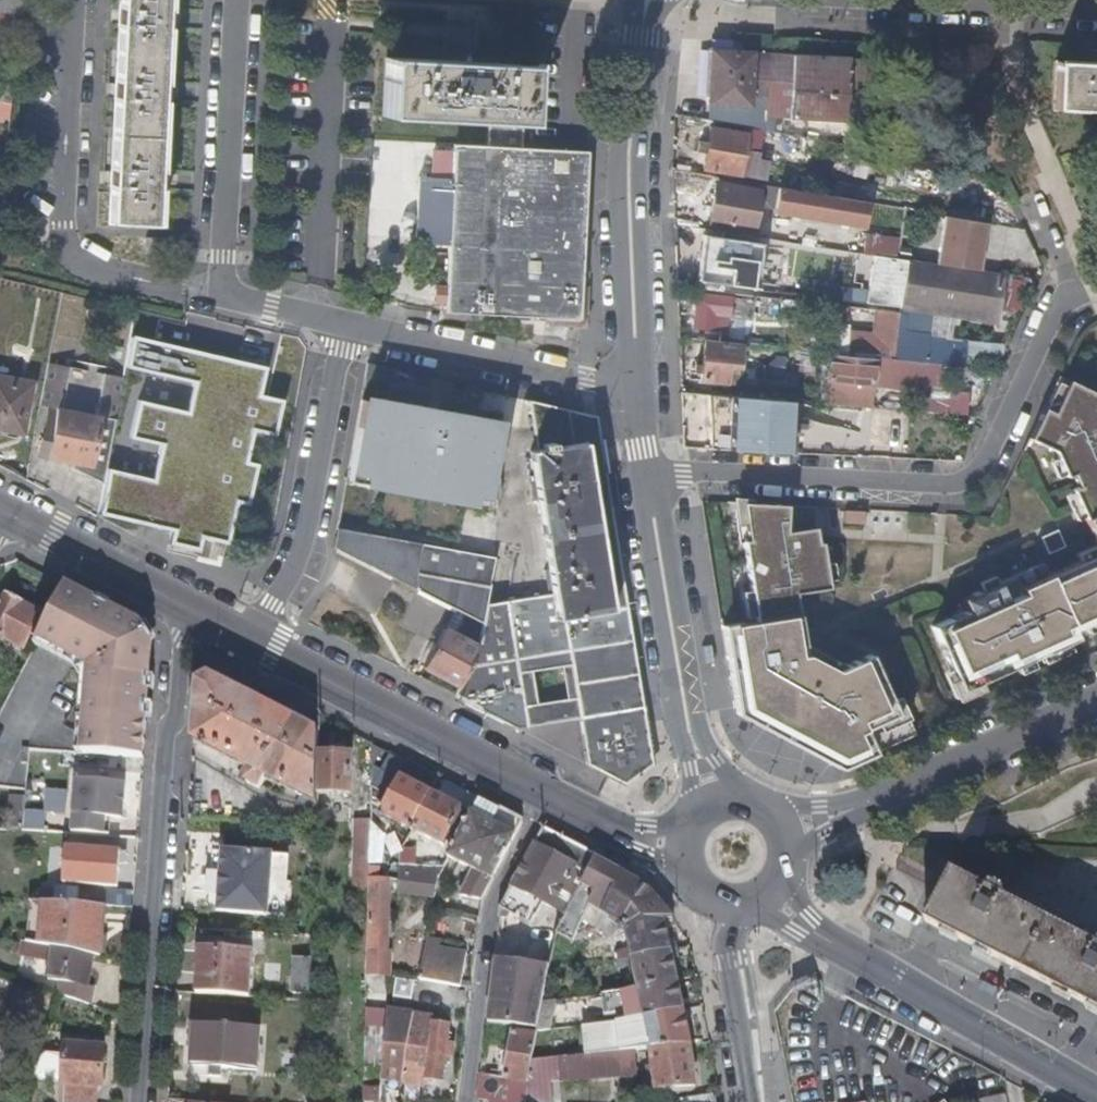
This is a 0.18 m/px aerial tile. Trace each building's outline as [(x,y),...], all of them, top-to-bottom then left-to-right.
[(24,0),(0,0),(0,11),(22,17),(24,0)] [(117,10),(116,23),(114,82),(113,96),(110,169),(109,183),(107,223),(153,225),(159,106),(164,0),(117,0),(117,10)] [(485,37),(519,38),(520,22),(485,21),(485,37)] [(439,43),(438,62),(468,63),(469,45),(453,44),(439,43)] [(746,51),(708,49),(707,72),(706,100),(745,102),(746,91),(764,91),(763,115),(845,119),(848,58),(746,51)] [(870,59),(853,58),(851,92),(875,93),(876,75),(869,75),(870,59)] [(485,120),(521,122),(523,122),(524,66),(468,63),(438,62),(383,59),(381,115),(485,120)] [(1096,110),(1096,64),(1092,64),(1054,62),(1052,107),(1096,110)] [(14,66),(0,63),(0,103),(8,104),(14,66)] [(483,146),(519,149),(521,122),(485,120),(483,146)] [(742,149),(744,132),(709,125),(706,139),(698,138),(697,149),(704,151),(701,167),(766,180),(768,160),(757,158),(758,151),(742,149)] [(582,213),(586,151),(519,149),(483,146),(448,144),(447,177),(447,192),(446,220),(445,245),(442,311),(577,319),(582,213)] [(413,243),(424,244),(425,220),(426,193),(427,177),(415,177),(413,243)] [(447,177),(427,177),(426,193),(447,192),(447,177)] [(868,203),(841,198),(839,198),(716,177),(707,229),(750,236),(756,198),(761,199),(760,204),(770,206),(769,210),(864,226),(868,203)] [(426,193),(425,220),(446,220),(447,192),(426,193)] [(938,265),(980,271),(983,250),(979,249),(979,240),(982,238),(985,223),(945,216),(938,265)] [(425,220),(424,244),(445,245),(446,220),(425,220)] [(862,252),(892,257),(896,234),(866,229),(862,252)] [(760,242),(702,233),(695,278),(753,287),(760,242)] [(998,305),(1003,274),(980,271),(938,265),(907,260),(901,304),(932,308),(958,311),(959,299),(998,305)] [(692,326),(717,329),(719,313),(747,315),(749,298),(695,292),(692,326)] [(996,316),(998,305),(959,299),(958,311),(996,316)] [(834,346),(837,351),(893,356),(898,313),(868,309),(867,317),(875,319),(873,337),(835,334),(834,346)] [(130,334),(124,365),(193,381),(186,410),(138,399),(129,436),(158,443),(158,452),(125,446),(121,471),(105,467),(102,485),(97,515),(170,532),(168,544),(192,550),(195,537),(225,544),(235,502),(247,505),(257,464),(245,461),(252,430),(274,437),(283,400),(259,394),(267,366),(130,334)] [(736,369),(739,341),(702,337),(697,377),(723,379),(725,369),(736,369)] [(825,396),(825,401),(871,404),(873,388),(924,393),(927,365),(830,354),(825,396)] [(105,467),(123,376),(109,373),(110,366),(75,360),(74,365),(47,359),(36,413),(46,414),(38,458),(70,465),(69,471),(102,485),(105,467)] [(1058,374),(1028,436),(1065,455),(1077,482),(1091,513),(1082,517),(1092,538),(1096,550),(1096,394),(1058,374)] [(0,376),(0,428),(23,433),(32,383),(0,376)] [(930,408),(970,410),(971,388),(930,386),(930,408)] [(710,448),(740,449),(742,396),(711,394),(710,448)] [(742,396),(740,449),(790,452),(790,426),(804,425),(804,419),(790,419),(790,399),(742,396)] [(422,410),(357,399),(345,472),(387,479),(385,489),(450,500),(451,490),(496,497),(499,480),(491,479),(500,422),(440,412),(433,459),(418,457),(423,424),(420,424),(422,410)] [(529,657),(531,670),(561,666),(567,697),(535,701),(540,722),(578,716),(642,706),(597,426),(595,416),(527,400),(534,442),(550,439),(551,445),(592,439),(595,459),(600,488),(603,511),(607,535),(610,559),(619,617),(622,643),(561,652),(529,657)] [(440,412),(422,410),(420,424),(423,424),(418,457),(433,459),(440,412)] [(552,592),(561,652),(622,643),(619,617),(610,559),(607,535),(603,511),(600,488),(595,459),(592,439),(551,445),(550,439),(534,442),(535,448),(530,449),(533,473),(529,474),(532,499),(539,498),(549,570),(543,571),(546,593),(552,592)] [(827,585),(821,545),(821,540),(817,541),(814,523),(815,505),(741,501),(747,538),(743,538),(746,558),(755,618),(732,621),(734,636),(736,651),(726,652),(735,712),(780,736),(788,741),(838,766),(914,732),(912,729),(905,713),(898,716),(894,707),(869,652),(834,668),(830,666),(825,663),(803,652),(797,653),(794,637),(793,630),(785,632),(783,614),(797,612),(794,590),(827,585)] [(864,510),(844,510),(844,523),(864,524),(864,510)] [(491,558),(418,543),(334,527),(330,548),(412,592),(450,609),(442,630),(439,628),(420,667),(455,684),(474,646),(451,634),(461,614),(479,622),(480,614),(483,602),(491,558)] [(1057,529),(1040,536),(1047,553),(1064,546),(1057,529)] [(931,625),(959,688),(1072,638),(1075,636),(1072,628),(1086,622),(1096,617),(1096,550),(1057,568),(1047,573),(1041,561),(999,580),(959,598),(965,609),(931,625)] [(67,586),(37,646),(75,666),(82,675),(80,700),(76,759),(144,765),(153,641),(145,625),(67,586)] [(546,593),(507,599),(508,611),(480,614),(479,622),(474,646),(455,684),(450,693),(514,727),(528,724),(516,659),(529,657),(561,652),(552,592),(546,593)] [(41,615),(22,605),(24,602),(7,593),(0,607),(0,639),(3,641),(5,638),(24,646),(41,615)] [(507,599),(483,602),(480,614),(508,611),(507,599)] [(734,636),(732,621),(720,623),(726,652),(736,651),(734,636)] [(76,759),(82,675),(75,666),(37,646),(0,718),(0,787),(28,790),(31,756),(76,759)] [(529,657),(516,659),(528,724),(540,722),(535,701),(531,670),(529,657)] [(321,750),(322,728),(261,696),(256,699),(213,676),(202,683),(197,742),(246,766),(255,770),(248,782),(260,790),(267,776),(304,794),(298,806),(313,815),(320,803),(320,790),(321,750)] [(642,706),(578,716),(585,764),(625,783),(651,765),(642,706)] [(354,751),(321,750),(320,790),(354,791),(354,751)] [(255,770),(246,766),(240,777),(248,782),(255,770)] [(415,828),(434,789),(402,774),(382,810),(415,828)] [(77,777),(73,831),(109,834),(109,816),(124,817),(126,781),(77,777)] [(460,804),(434,789),(415,828),(441,842),(460,804)] [(465,896),(486,898),(527,820),(474,793),(445,852),(462,862),(459,868),(474,875),(465,896)] [(25,795),(11,794),(10,816),(24,816),(24,810),(25,795)] [(24,816),(23,828),(43,829),(45,812),(24,810),(24,816)] [(373,866),(374,820),(359,820),(357,859),(365,859),(365,866),(373,866)] [(570,915),(600,858),(546,830),(504,910),(504,919),(511,920),(514,913),(530,921),(537,909),(545,912),(550,905),(570,915)] [(81,847),(80,884),(119,886),(121,849),(81,847)] [(272,853),(225,851),(222,910),(268,913),(272,853)] [(604,914),(625,872),(600,858),(570,915),(560,934),(575,944),(588,920),(594,908),(604,914)] [(432,875),(437,867),(403,863),(402,875),(401,891),(430,894),(432,875)] [(992,885),(989,890),(953,871),(941,895),(929,917),(1096,1004),(1096,938),(992,885)] [(628,927),(668,916),(652,891),(625,872),(604,914),(622,925),(626,928),(628,927)] [(374,952),(390,953),(391,882),(375,882),(374,926),(371,926),(370,938),(375,938),(374,952)] [(57,885),(56,902),(79,904),(80,884),(57,885)] [(105,905),(134,907),(135,890),(105,889),(103,905),(105,905)] [(31,900),(28,940),(53,945),(56,902),(31,900)] [(97,953),(102,954),(105,905),(103,905),(79,904),(56,902),(53,945),(97,953)] [(634,959),(674,950),(668,916),(628,927),(629,932),(634,959)] [(64,996),(93,1005),(97,983),(92,983),(97,953),(53,945),(28,940),(25,940),(23,955),(54,960),(51,976),(67,979),(64,996)] [(201,948),(199,992),(252,995),(253,950),(201,948)] [(420,977),(465,984),(469,956),(424,949),(420,977)] [(640,987),(680,979),(674,950),(634,959),(640,987)] [(369,973),(393,973),(395,954),(390,953),(374,952),(370,951),(369,973)] [(544,1002),(552,968),(553,965),(498,957),(489,1022),(507,1024),(538,1029),(544,1002)] [(644,1018),(686,1011),(680,979),(640,987),(604,993),(608,1016),(617,1014),(643,1010),(644,1018)] [(275,996),(289,996),(290,982),(275,981),(275,996)] [(538,1029),(537,1033),(553,1032),(560,1000),(544,1002),(538,1029)] [(618,1022),(644,1018),(643,1010),(617,1014),(618,1022)] [(382,1099),(384,1083),(390,1013),(368,1011),(365,1099),(382,1099)] [(691,1045),(694,1044),(686,1011),(644,1018),(618,1022),(583,1027),(585,1055),(634,1049),(653,1048),(691,1045)] [(384,1083),(404,1085),(415,1014),(390,1013),(384,1083)] [(415,1014),(404,1085),(426,1086),(427,1081),(447,1083),(449,1067),(456,1067),(459,1047),(453,1047),(456,1028),(435,1025),(436,1016),(415,1014)] [(489,1022),(486,1039),(504,1043),(507,1024),(489,1022)] [(256,1067),(258,1026),(197,1023),(195,1065),(256,1067)] [(532,1061),(537,1037),(514,1032),(505,1077),(517,1078),(513,1101),(524,1101),(532,1061)] [(300,1055),(301,1044),(289,1043),(287,1078),(303,1078),(303,1055),(300,1055)] [(93,1046),(80,1045),(63,1044),(59,1101),(97,1101),(97,1088),(102,1088),(105,1047),(93,1046)] [(696,1084),(691,1045),(653,1048),(657,1088),(696,1084)] [(524,1101),(553,1101),(551,1083),(637,1075),(634,1049),(585,1055),(532,1061),(524,1101)] [(517,1078),(505,1077),(482,1074),(478,1100),(489,1101),(490,1101),(513,1101),(517,1078)] [(1006,1088),(965,1097),(966,1101),(1009,1101),(1006,1088)]
